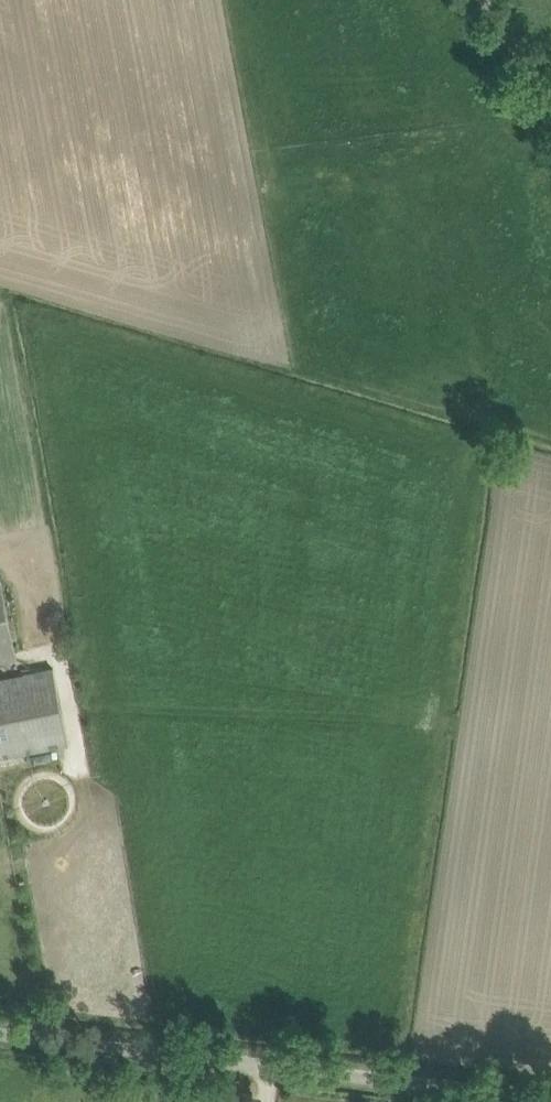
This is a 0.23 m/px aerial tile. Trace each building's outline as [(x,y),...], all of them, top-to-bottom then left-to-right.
[(16,659),(0,580),(0,662),(16,659)] [(68,742),(53,668),(0,679),(0,756),(68,742)]
